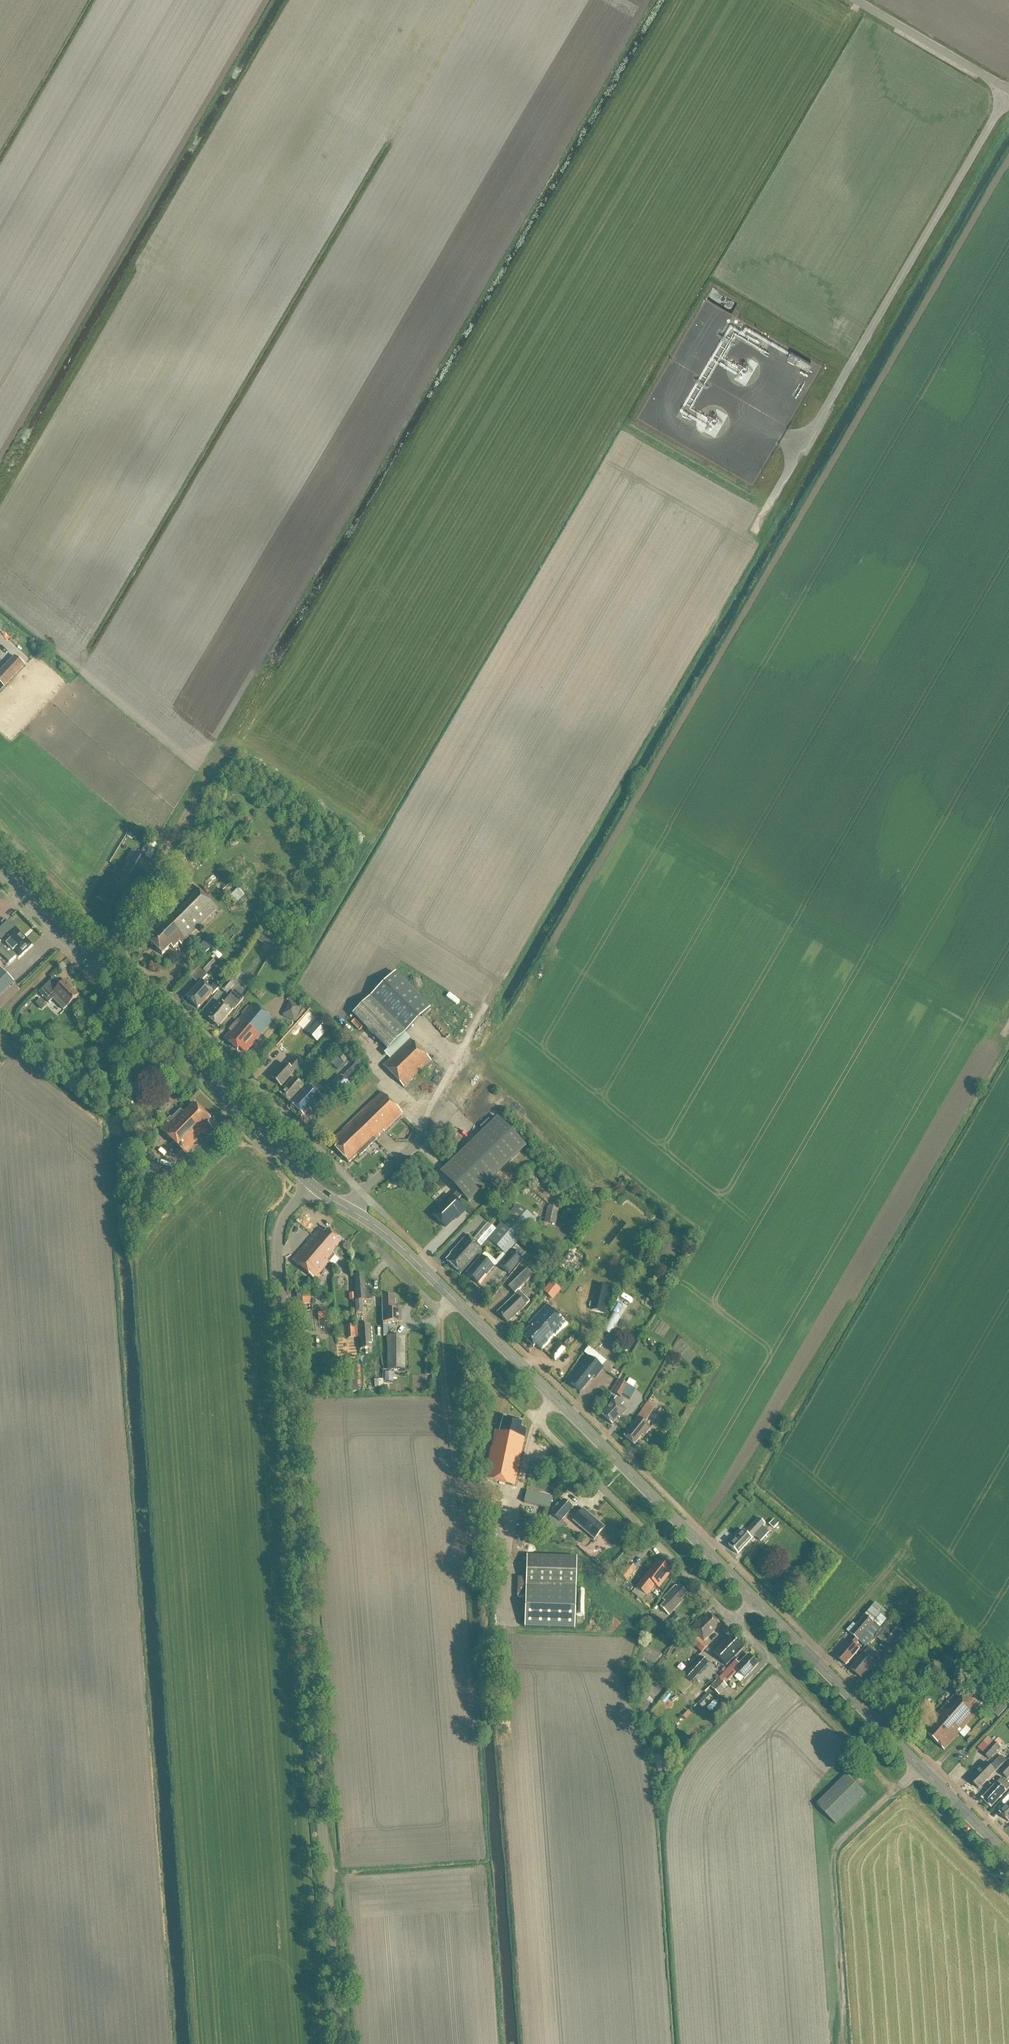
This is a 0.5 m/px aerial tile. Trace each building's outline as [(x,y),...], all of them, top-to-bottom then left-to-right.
[(14,657),(0,672),(0,684),(4,688),(24,667),(14,657)] [(141,857),(133,851),(126,862),(128,863),(122,872),(129,876),(141,857)] [(121,882),(112,875),(97,899),(104,904),(110,895),(116,898),(121,891),(117,888),(121,882)] [(216,912),(192,887),(157,922),(162,927),(147,941),(162,956),(170,948),(173,950),(179,944),(181,946),(216,912)] [(7,925),(4,921),(1,924),(4,928),(0,931),(0,950),(1,951),(1,950),(12,962),(16,958),(19,960),(32,947),(9,923),(7,925)] [(271,948),(274,944),(261,935),(258,939),(271,948)] [(222,958),(216,952),(199,971),(205,976),(222,958)] [(0,970),(0,997),(14,983),(0,970)] [(430,1010),(396,974),(352,1016),(387,1052),(430,1010)] [(60,988),(56,983),(53,980),(39,993),(49,1004),(54,1000),(64,1011),(78,998),(69,988),(70,987),(66,982),(60,988)] [(234,986),(228,981),(220,990),(226,995),(234,986)] [(197,1010),(212,995),(213,995),(219,989),(214,984),(209,990),(202,983),(187,1000),(197,1010)] [(225,1003),(227,1005),(224,1008),(219,1004),(206,1019),(218,1029),(234,1010),(234,1011),(243,1000),(234,992),(225,1003)] [(521,1013),(530,997),(525,995),(516,1011),(521,1013)] [(40,1012),(46,1006),(41,1000),(35,1006),(40,1012)] [(295,1023),(302,1007),(290,1001),(282,1018),(295,1023)] [(239,1049),(245,1054),(273,1023),(253,1006),(238,1022),(237,1022),(228,1032),(230,1034),(225,1040),(237,1051),(239,1049)] [(319,1023),(308,1035),(317,1043),(328,1031),(319,1023)] [(431,1062),(410,1041),(383,1067),(404,1088),(431,1062)] [(345,1049),(337,1058),(344,1064),(352,1055),(345,1049)] [(53,1059),(50,1063),(55,1068),(59,1063),(53,1059)] [(295,1060),(288,1069),(284,1065),(271,1079),(281,1088),(301,1066),(295,1060)] [(357,1077),(350,1070),(342,1079),(340,1077),(327,1090),(338,1100),(350,1086),(349,1085),(357,1077)] [(313,1083),(309,1087),(291,1106),(303,1117),(311,1108),(313,1110),(323,1100),(322,1099),(323,1098),(322,1092),(313,1083)] [(366,1150),(368,1148),(373,1143),(402,1115),(381,1094),(332,1142),(338,1148),(335,1151),(348,1164),(357,1155),(359,1157),(366,1150)] [(185,1155),(211,1128),(207,1124),(211,1121),(194,1105),(184,1116),(180,1112),(172,1121),(170,1120),(166,1124),(168,1125),(160,1132),(185,1155)] [(526,1148),(497,1118),(440,1175),(457,1193),(452,1198),(451,1196),(445,1202),(445,1201),(439,1206),(440,1207),(431,1215),(446,1230),(456,1220),(457,1221),(466,1212),(457,1202),(462,1197),(469,1204),(526,1148)] [(517,1206),(487,1241),(506,1257),(536,1223),(517,1206)] [(548,1207),(544,1224),(555,1227),(559,1209),(548,1207)] [(559,1220),(557,1235),(569,1237),(571,1222),(559,1220)] [(319,1230),(292,1262),(315,1281),(335,1257),(331,1254),(341,1243),(328,1231),(324,1235),(319,1230)] [(485,1252),(481,1248),(468,1237),(453,1253),(454,1255),(447,1262),(460,1275),(470,1266),(471,1267),(485,1252)] [(522,1260),(512,1251),(498,1267),(508,1276),(522,1260)] [(467,1276),(478,1285),(485,1277),(487,1276),(493,1269),(481,1259),(467,1276)] [(497,1314),(507,1325),(529,1303),(518,1291),(533,1277),(527,1270),(508,1289),(515,1296),(497,1314)] [(344,1276),(345,1287),(353,1287),(352,1275),(344,1276)] [(365,1290),(364,1276),(354,1277),(356,1302),(355,1302),(356,1315),(363,1315),(362,1302),(371,1302),(370,1289),(365,1290)] [(553,1300),(560,1291),(551,1283),(543,1293),(553,1300)] [(310,1295),(302,1295),(302,1304),(311,1304),(310,1295)] [(402,1311),(395,1312),(394,1297),(381,1297),(382,1324),(402,1324),(402,1311)] [(567,1325),(547,1307),(528,1326),(530,1328),(521,1338),(533,1349),(535,1347),(541,1353),(567,1325)] [(620,1319),(611,1314),(600,1331),(609,1337),(620,1319)] [(372,1350),(370,1326),(358,1327),(360,1351),(372,1350)] [(387,1371),(405,1371),(405,1338),(387,1338),(387,1371)] [(559,1359),(568,1347),(560,1340),(550,1353),(559,1359)] [(580,1393),(593,1377),(595,1375),(597,1377),(602,1370),(589,1359),(581,1368),(584,1370),(571,1385),(580,1393)] [(351,1365),(352,1380),(363,1380),(363,1365),(351,1365)] [(622,1395),(631,1400),(636,1391),(618,1380),(610,1393),(620,1399),(622,1395)] [(616,1399),(614,1401),(601,1417),(612,1426),(618,1419),(619,1420),(626,1411),(620,1407),(622,1404),(616,1399)] [(654,1410),(647,1404),(637,1418),(638,1419),(624,1439),(634,1447),(642,1437),(643,1438),(650,1429),(644,1424),(654,1410)] [(504,1419),(500,1433),(497,1433),(494,1444),(492,1443),(483,1479),(514,1487),(523,1442),(526,1431),(521,1429),(522,1424),(504,1419)] [(552,1499),(527,1492),(524,1504),(549,1510),(552,1499)] [(573,1510),(563,1501),(550,1516),(560,1525),(573,1510)] [(583,1510),(573,1523),(594,1541),(605,1529),(583,1510)] [(728,1547),(737,1556),(754,1537),(760,1543),(769,1534),(763,1528),(765,1526),(758,1520),(745,1534),(743,1532),(728,1547)] [(773,1531),(778,1525),(774,1521),(768,1526),(773,1531)] [(547,1525),(541,1540),(545,1542),(551,1527),(547,1525)] [(576,1559),(527,1557),(526,1588),(524,1628),(574,1630),(575,1590),(576,1559)] [(671,1573),(657,1562),(636,1589),(646,1597),(655,1586),(658,1589),(671,1573)] [(636,1571),(629,1565),(619,1577),(626,1583),(636,1571)] [(681,1601),(687,1595),(679,1587),(677,1589),(676,1587),(662,1601),(665,1604),(660,1609),(668,1617),(682,1603),(681,1601)] [(872,1610),(856,1628),(853,1626),(847,1633),(855,1639),(837,1659),(846,1666),(859,1651),(856,1649),(860,1644),(866,1649),(872,1642),(871,1641),(887,1622),(872,1610)] [(703,1621),(701,1619),(689,1631),(699,1640),(693,1646),(701,1654),(707,1648),(703,1644),(720,1627),(708,1615),(703,1621)] [(681,1622),(675,1617),(666,1627),(671,1632),(681,1622)] [(660,1630),(665,1625),(658,1619),(654,1624),(660,1630)] [(897,1629),(888,1621),(876,1636),(885,1643),(897,1629)] [(713,1654),(726,1667),(743,1650),(739,1646),(739,1644),(736,1641),(734,1641),(730,1637),(713,1654)] [(870,1648),(864,1655),(850,1670),(862,1680),(875,1664),(881,1658),(870,1648)] [(758,1666),(748,1656),(739,1666),(735,1662),(719,1680),(720,1680),(711,1689),(719,1697),(727,1688),(725,1686),(737,1673),(744,1680),(758,1666)] [(690,1685),(707,1665),(700,1659),(682,1678),(690,1685)] [(712,1700),(706,1694),(697,1704),(703,1710),(712,1700)] [(925,1734),(944,1751),(977,1713),(956,1695),(931,1724),(932,1726),(925,1734)] [(999,1717),(1008,1708),(1002,1703),(993,1711),(999,1717)] [(982,1751),(993,1741),(989,1737),(978,1747),(982,1751)] [(990,1761),(1001,1749),(994,1743),(983,1755),(990,1761)] [(674,1757),(668,1752),(663,1757),(668,1763),(674,1757)] [(979,1790),(995,1773),(1002,1766),(997,1761),(991,1768),(986,1764),(979,1770),(981,1772),(971,1782),(979,1790)] [(1000,1773),(1007,1780),(1008,1779),(1008,1764),(1000,1773)] [(866,1796),(847,1776),(816,1806),(836,1826),(866,1796)] [(998,1784),(982,1800),(991,1809),(1006,1792),(1008,1789),(1008,1785),(1003,1779),(1002,1780),(998,1784)] [(1000,1814),(1008,1823),(1008,1822),(1008,1805),(1000,1814)]
